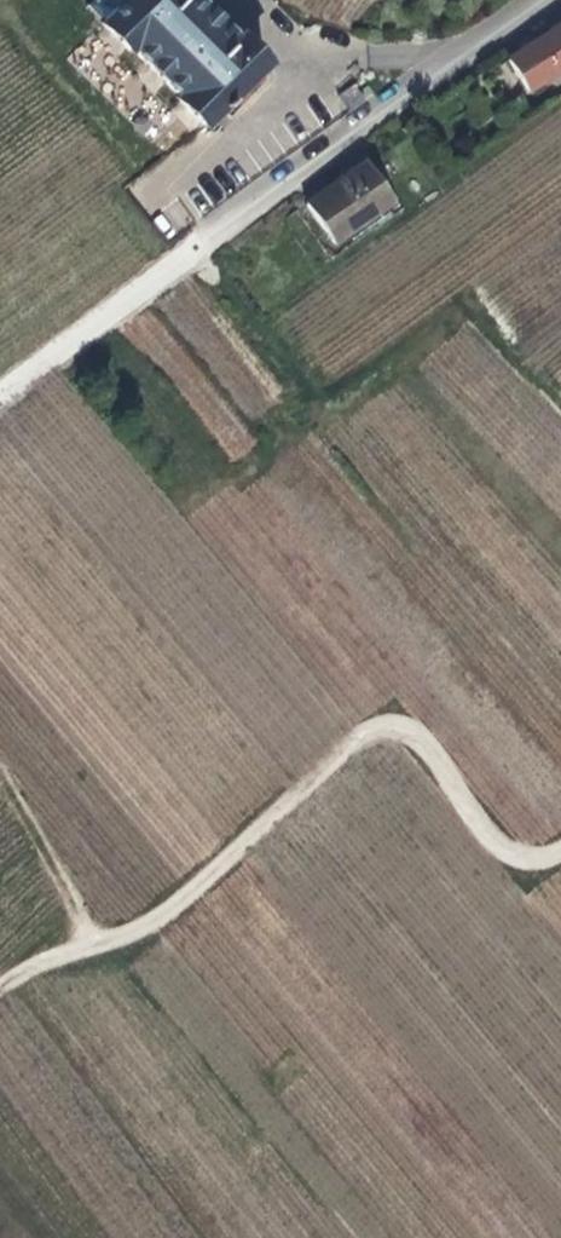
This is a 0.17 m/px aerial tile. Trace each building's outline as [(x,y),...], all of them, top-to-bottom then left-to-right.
[(210,15),(196,0),(123,0),(103,20),(131,49),(134,47),(155,68),(179,93),(177,96),(205,124),(265,64),(237,36),(235,39),(210,15)] [(501,54),(520,84),(560,57),(560,14),(501,54)] [(327,242),(387,199),(358,159),(299,202),(327,242)] [(205,204),(200,196),(192,201),(197,210),(205,204)]
